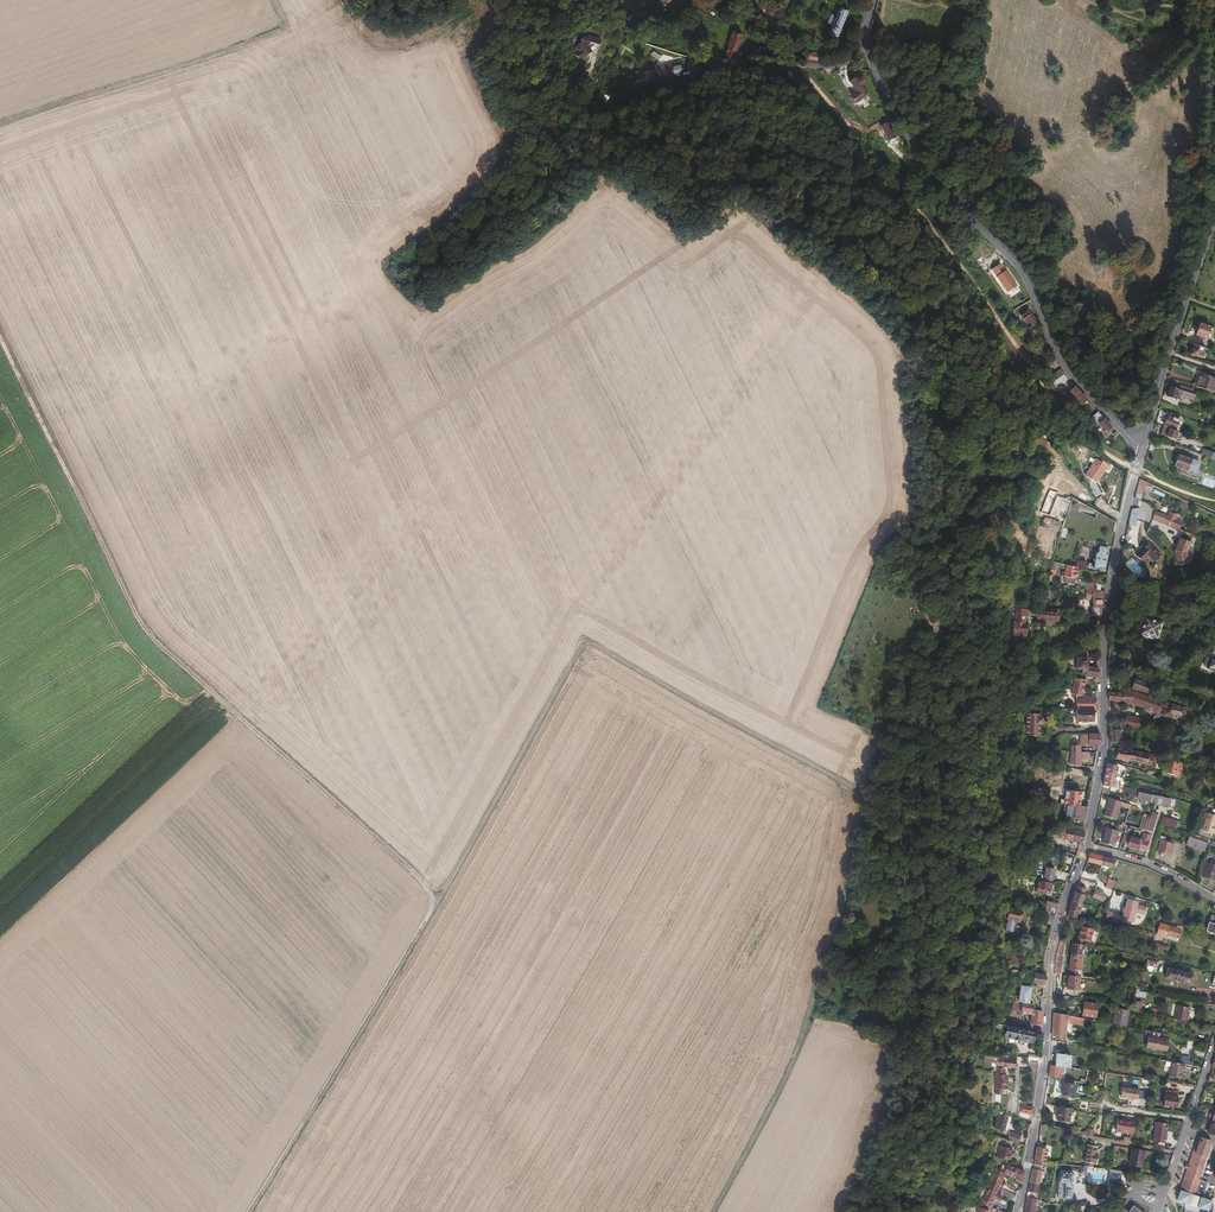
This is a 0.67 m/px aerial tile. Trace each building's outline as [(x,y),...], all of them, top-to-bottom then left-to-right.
[(835,35),(844,14),(846,9),(839,5),(838,6),(838,7),(835,14),(829,12),(825,21),(830,24),(827,31),(835,35)] [(761,30),(756,23),(751,26),(756,34),(761,30)] [(733,52),(740,33),(730,30),(727,38),(728,39),(728,41),(722,56),(738,61),(741,55),(733,52)] [(592,44),(597,37),(586,31),(583,33),(581,31),(578,34),(579,36),(568,43),(575,53),(585,46),(583,44),(586,42),(588,42),(592,44)] [(815,60),(816,53),(806,51),(801,46),(798,49),(804,56),(803,58),(815,60)] [(682,70),(682,69),(679,60),(664,63),(666,73),(682,70)] [(662,74),(660,66),(658,67),(657,64),(654,65),(654,68),(656,75),(662,74)] [(656,75),(654,68),(645,69),(644,68),(641,68),(641,71),(636,72),(638,79),(656,75)] [(841,85),(834,73),(828,77),(835,89),(841,85)] [(864,83),(860,78),(856,81),(855,78),(849,82),(856,93),(860,90),(862,89),(860,86),(864,83)] [(865,97),(860,90),(856,93),(850,97),(855,104),(865,97)] [(889,142),(897,137),(889,122),(881,126),(889,142)] [(997,260),(998,259),(993,253),(986,259),(991,265),(990,266),(999,277),(1006,271),(997,260)] [(1035,323),(1028,312),(1020,317),(1027,328),(1035,323)] [(1204,339),(1208,328),(1199,324),(1195,336),(1204,339)] [(1202,354),(1203,349),(1191,345),(1189,350),(1191,351),(1189,355),(1193,357),(1194,355),(1203,358),(1204,355),(1202,354)] [(1197,388),(1202,375),(1185,369),(1180,382),(1197,388)] [(1059,385),(1067,378),(1064,374),(1056,381),(1059,385)] [(1191,395),(1192,390),(1179,386),(1177,391),(1191,395)] [(1085,400),(1074,387),(1069,391),(1073,396),(1072,397),(1079,406),(1085,400)] [(1177,391),(1168,387),(1165,397),(1177,401),(1179,396),(1192,401),(1193,396),(1191,395),(1177,391)] [(1110,427),(1097,412),(1091,417),(1105,432),(1110,427)] [(1173,430),(1178,418),(1168,414),(1167,416),(1166,416),(1162,425),(1173,430)] [(1173,440),(1176,432),(1162,427),(1159,434),(1173,440)] [(1203,450),(1201,455),(1207,457),(1208,458),(1214,461),(1214,454),(1203,450)] [(1189,459),(1177,454),(1173,465),(1180,468),(1194,473),(1197,464),(1189,461),(1189,459)] [(1109,471),(1098,461),(1086,477),(1095,484),(1105,472),(1107,473),(1109,471)] [(1193,477),(1194,473),(1180,468),(1179,472),(1193,477)] [(1142,499),(1146,482),(1139,480),(1135,498),(1142,499)] [(1063,521),(1070,501),(1056,496),(1049,516),(1063,521)] [(1137,518),(1139,510),(1137,509),(1131,510),(1129,516),(1136,517),(1137,518)] [(1182,524),(1164,516),(1163,518),(1155,514),(1152,519),(1172,528),(1172,527),(1179,530),(1182,524)] [(1134,527),(1136,517),(1129,516),(1127,525),(1134,527)] [(1186,555),(1190,544),(1180,540),(1174,553),(1176,564),(1187,563),(1186,555)] [(1160,558),(1146,543),(1140,549),(1142,551),(1135,557),(1141,563),(1148,556),(1155,563),(1160,558)] [(1105,554),(1106,547),(1097,545),(1095,552),(1094,552),(1091,564),(1087,563),(1086,568),(1097,570),(1098,568),(1103,569),(1106,554),(1105,554)] [(1053,574),(1056,563),(1051,561),(1048,573),(1053,574)] [(1085,563),(1076,561),(1074,568),(1075,568),(1083,571),(1085,563)] [(1074,568),(1065,565),(1062,576),(1065,577),(1064,579),(1071,580),(1072,578),(1073,578),(1075,568),(1074,568)] [(1103,592),(1084,590),(1084,596),(1091,596),(1090,611),(1083,611),(1082,617),(1084,618),(1084,623),(1095,624),(1095,619),(1100,619),(1102,599),(1103,592)] [(1026,617),(1024,615),(1036,616),(1035,620),(1046,622),(1046,620),(1055,621),(1056,610),(1046,609),(1045,613),(1008,609),(1006,635),(1010,635),(1022,637),(1024,623),(1022,623),(1022,622),(1023,622),(1026,620),(1026,617)] [(1154,640),(1159,623),(1142,618),(1137,635),(1154,640)] [(1116,666),(1117,650),(1109,649),(1108,665),(1116,666)] [(1086,668),(1087,659),(1076,658),(1074,669),(1081,670),(1081,674),(1086,675),(1093,676),(1096,676),(1097,669),(1086,668)] [(1209,660),(1205,671),(1214,674),(1214,662),(1209,660)] [(1161,699),(1164,690),(1142,682),(1143,678),(1134,675),(1131,688),(1138,691),(1161,699)] [(1081,691),(1083,681),(1072,679),(1070,690),(1081,691)] [(1127,702),(1130,692),(1122,690),(1121,695),(1120,701),(1126,702),(1127,702)] [(1154,713),(1157,701),(1138,694),(1130,691),(1130,692),(1127,702),(1154,713)] [(1120,701),(1121,695),(1108,692),(1108,699),(1120,701)] [(1181,707),(1183,701),(1171,697),(1169,704),(1181,707)] [(1096,709),(1096,700),(1080,700),(1075,700),(1075,709),(1096,709)] [(1182,720),(1185,708),(1181,707),(1169,704),(1157,701),(1154,713),(1160,714),(1159,716),(1166,718),(1166,716),(1182,720)] [(1092,723),(1093,710),(1076,709),(1075,723),(1081,723),(1081,724),(1086,724),(1086,723),(1092,723)] [(1040,716),(1026,714),(1024,737),(1037,738),(1039,727),(1041,727),(1042,720),(1039,720),(1040,716)] [(1138,729),(1140,720),(1123,716),(1122,726),(1138,729)] [(1119,743),(1119,729),(1108,729),(1108,740),(1119,743)] [(1098,746),(1098,734),(1078,734),(1078,745),(1098,746)] [(1144,748),(1146,742),(1137,740),(1136,746),(1144,748)] [(1129,761),(1131,752),(1116,750),(1115,759),(1129,761)] [(1078,766),(1078,759),(1087,760),(1088,753),(1080,753),(1078,753),(1069,752),(1068,765),(1078,766)] [(1151,760),(1152,756),(1131,752),(1129,761),(1149,766),(1151,760)] [(1177,777),(1181,764),(1163,759),(1162,764),(1166,765),(1166,768),(1164,768),(1162,772),(1164,772),(1164,773),(1177,777)] [(1114,769),(1115,766),(1106,764),(1104,772),(1114,775),(1122,777),(1123,771),(1114,769)] [(1112,787),(1114,775),(1104,772),(1102,786),(1108,787),(1108,786),(1112,787)] [(1154,797),(1155,791),(1137,787),(1135,799),(1152,804),(1154,797)] [(1078,806),(1080,791),(1064,789),(1063,800),(1059,799),(1058,803),(1062,804),(1078,807),(1078,806)] [(1168,807),(1169,800),(1154,797),(1152,804),(1168,807)] [(1115,819),(1120,802),(1108,798),(1103,816),(1115,819)] [(1082,828),(1086,807),(1078,806),(1078,807),(1062,804),(1061,816),(1069,817),(1068,826),(1082,828)] [(1140,822),(1144,812),(1141,808),(1129,805),(1123,825),(1144,831),(1146,824),(1140,822)] [(1212,826),(1214,818),(1214,817),(1205,813),(1199,831),(1209,834),(1210,833),(1214,835),(1214,827),(1212,826)] [(1172,828),(1174,820),(1161,816),(1159,823),(1172,828)] [(1150,832),(1153,821),(1148,820),(1146,824),(1144,831),(1150,832)] [(1070,841),(1073,829),(1061,826),(1059,831),(1058,838),(1070,841)] [(1113,847),(1117,831),(1105,827),(1101,843),(1113,847)] [(1080,843),(1083,831),(1073,829),(1070,841),(1080,843)] [(1205,840),(1188,834),(1187,837),(1204,843),(1205,840)] [(1166,854),(1170,843),(1161,840),(1162,837),(1157,836),(1156,839),(1158,839),(1154,850),(1166,854)] [(1201,851),(1204,843),(1187,837),(1186,837),(1183,845),(1201,851)] [(1137,849),(1139,841),(1129,838),(1126,846),(1137,849)] [(1100,865),(1102,857),(1089,853),(1086,861),(1100,865)] [(1110,867),(1113,860),(1102,857),(1100,865),(1110,867)] [(1214,870),(1214,866),(1204,863),(1199,876),(1212,880),(1214,870)] [(1050,881),(1053,870),(1044,868),(1043,872),(1042,879),(1050,881)] [(1105,876),(1097,871),(1096,876),(1102,880),(1105,876)] [(1110,887),(1112,880),(1107,878),(1104,887),(1112,890),(1113,887),(1110,887)] [(1048,891),(1049,884),(1037,882),(1034,893),(1043,895),(1044,890),(1048,891)] [(1062,892),(1064,884),(1055,882),(1053,890),(1062,892)] [(1079,903),(1084,888),(1077,885),(1071,900),(1079,903)] [(1098,897),(1100,893),(1091,890),(1089,897),(1099,900),(1100,900),(1100,898),(1098,897)] [(1119,912),(1119,914),(1118,918),(1131,922),(1133,912),(1141,913),(1143,906),(1135,904),(1136,901),(1123,897),(1121,907),(1119,907),(1118,911),(1119,912)] [(1054,916),(1057,904),(1044,901),(1041,913),(1042,913),(1054,916)] [(1016,922),(1019,911),(1008,908),(1003,929),(1011,931),(1014,922),(1016,922)] [(1074,918),(1076,912),(1068,910),(1066,916),(1074,918)] [(1119,914),(1105,910),(1103,919),(1117,922),(1118,918),(1119,914)] [(1052,924),(1054,916),(1042,913),(1040,921),(1052,924)] [(1176,938),(1179,929),(1159,922),(1155,934),(1164,937),(1165,934),(1176,938)] [(1091,941),(1094,930),(1079,926),(1076,937),(1091,941)] [(1079,956),(1080,944),(1071,943),(1069,954),(1079,956)] [(1079,970),(1080,962),(1081,962),(1082,956),(1079,956),(1069,954),(1067,969),(1079,970)] [(1059,975),(1062,956),(1057,955),(1053,974),(1059,975)] [(1153,968),(1156,959),(1146,956),(1144,965),(1153,968)] [(1188,971),(1163,964),(1160,975),(1185,981),(1188,971)] [(1044,984),(1045,975),(1032,973),(1031,976),(1032,977),(1032,982),(1042,984),(1044,984)] [(1078,990),(1078,985),(1077,976),(1066,975),(1066,989),(1078,990)] [(1148,989),(1149,983),(1140,981),(1140,982),(1139,987),(1148,989)] [(1028,1003),(1029,987),(1019,986),(1017,1001),(1022,1002),(1028,1003)] [(1094,1016),(1096,1002),(1083,1001),(1081,1014),(1094,1016)] [(1187,1017),(1189,1003),(1177,1001),(1175,1015),(1187,1017)] [(1031,1014),(1031,1009),(1032,1004),(1028,1003),(1022,1002),(1020,1012),(1031,1014)] [(1126,1023),(1129,1007),(1115,1005),(1113,1021),(1126,1023)] [(1041,1018),(1042,1011),(1031,1009),(1031,1014),(1030,1024),(1041,1026),(1041,1018)] [(1064,1037),(1065,1018),(1068,1018),(1069,1014),(1052,1012),(1051,1035),(1064,1037)] [(1087,1024),(1088,1018),(1069,1014),(1068,1018),(1068,1021),(1087,1024)] [(1032,1033),(1022,1030),(1022,1029),(1009,1026),(1005,1025),(1003,1037),(1019,1041),(1020,1039),(1030,1042),(1032,1033)] [(1170,1036),(1151,1033),(1148,1049),(1167,1052),(1170,1036)] [(1069,1067),(1070,1055),(1058,1053),(1059,1050),(1055,1049),(1055,1040),(1050,1039),(1050,1049),(1054,1049),(1053,1065),(1061,1066),(1069,1067)] [(1014,1068),(1015,1056),(1008,1056),(1007,1059),(1000,1058),(995,1058),(983,1056),(982,1059),(994,1062),(994,1066),(1014,1068)] [(1179,1078),(1182,1064),(1170,1062),(1167,1076),(1179,1078)] [(1059,1078),(1061,1066),(1053,1065),(1049,1064),(1047,1076),(1059,1078)] [(1006,1083),(1006,1075),(1003,1075),(1003,1069),(996,1069),(995,1082),(1006,1083)] [(1074,1090),(1075,1083),(1063,1081),(1060,1094),(1063,1095),(1063,1097),(1067,1098),(1067,1095),(1071,1096),(1072,1090),(1074,1090)] [(1005,1089),(1006,1083),(995,1082),(994,1094),(1001,1094),(1001,1089),(1005,1089)] [(1137,1099),(1138,1089),(1121,1087),(1120,1097),(1137,1099)] [(1175,1103),(1177,1093),(1164,1091),(1162,1105),(1173,1106),(1173,1103),(1175,1103)] [(1031,1115),(1032,1107),(1031,1107),(1032,1101),(1027,1100),(1027,1101),(1026,1106),(1022,1105),(1023,1102),(1019,1101),(1019,1105),(1016,1104),(1015,1117),(1028,1121),(1030,1115),(1031,1115)] [(1067,1122),(1070,1108),(1058,1106),(1055,1119),(1067,1122)] [(1002,1132),(1006,1115),(997,1113),(992,1129),(1002,1132)] [(1132,1134),(1134,1123),(1125,1123),(1125,1120),(1116,1119),(1115,1132),(1132,1134)] [(1165,1143),(1167,1123),(1155,1121),(1152,1142),(1165,1143)] [(1211,1121),(1207,1134),(1214,1136),(1214,1122),(1211,1121)] [(1041,1145),(1044,1125),(1039,1125),(1036,1145),(1041,1145)] [(1080,1140),(1081,1131),(1069,1129),(1068,1138),(1080,1140)] [(1019,1143),(1021,1135),(1010,1131),(1008,1140),(1019,1143)] [(1205,1157),(1210,1141),(1197,1137),(1192,1152),(1205,1157)] [(1095,1164),(1097,1154),(1094,1153),(1095,1147),(1086,1145),(1082,1162),(1084,1162),(1083,1167),(1091,1167),(1092,1163),(1095,1164)] [(1008,1160),(1011,1150),(1000,1146),(997,1157),(1008,1160)] [(1043,1164),(1046,1149),(1035,1148),(1033,1163),(1043,1164)] [(1140,1168),(1143,1151),(1131,1149),(1128,1166),(1140,1168)] [(1197,1179),(1205,1157),(1192,1152),(1176,1199),(1202,1205),(1211,1207),(1212,1202),(1210,1202),(1211,1200),(1202,1197),(1207,1182),(1197,1179)] [(1010,1178),(1013,1168),(1006,1165),(1003,1173),(1002,1176),(1010,1178)] [(1021,1183),(1024,1172),(1013,1168),(1010,1178),(1021,1183)] [(1037,1186),(1040,1171),(1031,1169),(1028,1184),(1036,1186),(1037,1186)] [(1000,1181),(1002,1176),(1003,1173),(995,1170),(991,1177),(1000,1181)] [(1108,1182),(1109,1172),(1089,1170),(1088,1179),(1108,1182)] [(1071,1199),(1072,1172),(1061,1172),(1057,1184),(1057,1189),(1058,1189),(1057,1196),(1061,1196),(1061,1199),(1071,1199)] [(997,1189),(1000,1181),(991,1177),(986,1190),(994,1194),(997,1189)] [(1123,1189),(1124,1183),(1113,1180),(1111,1187),(1123,1189)] [(1034,1199),(1036,1186),(1028,1184),(1026,1197),(1031,1198),(1034,1199)] [(1019,1194),(1021,1186),(1014,1185),(1012,1189),(1012,1191),(1019,1194)] [(1014,1196),(997,1189),(994,1194),(1013,1201),(1014,1196)] [(990,1204),(994,1194),(986,1190),(982,1201),(990,1204)] [(1202,1205),(1176,1199),(1176,1201),(1183,1203),(1184,1211),(1183,1211),(1200,1211),(1202,1205)] [(1087,1209),(1085,1201),(1074,1204),(1076,1211),(1087,1209)]
